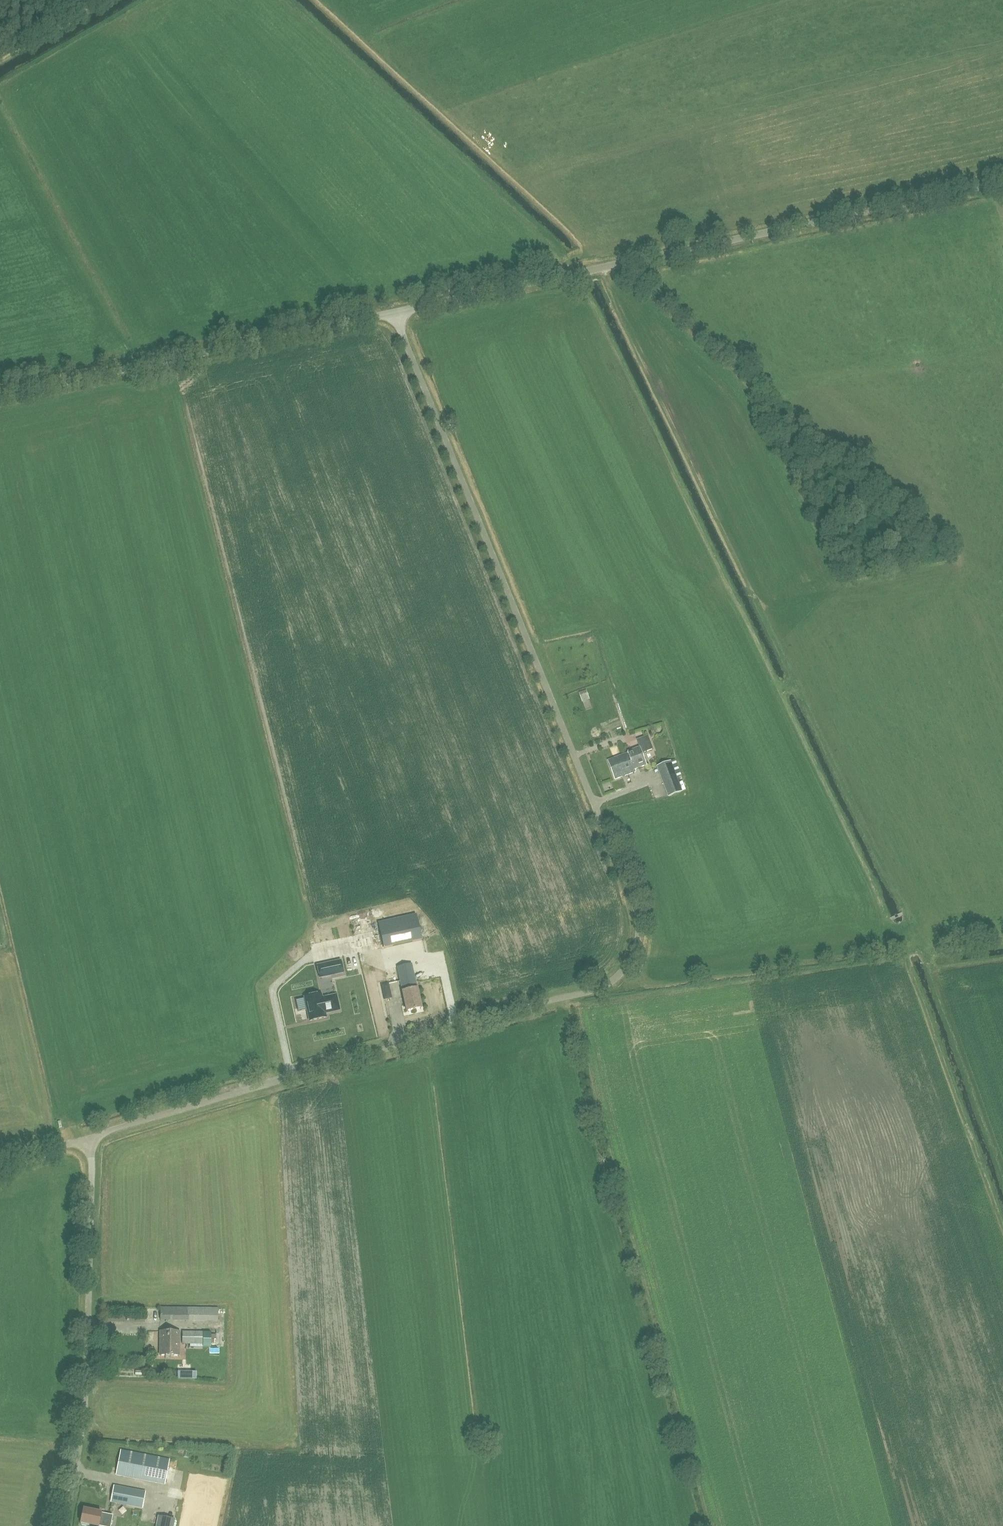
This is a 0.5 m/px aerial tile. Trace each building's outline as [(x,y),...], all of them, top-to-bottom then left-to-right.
[(628,752),(629,753),(608,761),(616,780),(636,771),(635,769),(647,764),(642,753),(653,748),(648,735),(637,740),(640,748),(628,752)] [(657,767),(669,798),(683,792),(678,778),(682,777),(676,760),(672,761),(657,767)] [(384,949),(422,940),(416,915),(378,923),(384,949)] [(341,960),(317,965),(320,977),(343,972),(341,960)] [(398,967),(407,1012),(421,1009),(412,964),(398,967)] [(320,994),(305,997),(310,1021),(326,1017),(325,1013),(339,1009),(336,995),(326,997),(321,998),(320,994)] [(289,1013),(274,1017),(276,1024),(291,1020),(289,1013)] [(346,1031),(354,1030),(352,1018),(345,1019),(346,1031)] [(337,1020),(338,1034),(346,1033),(344,1019),(337,1020)] [(308,1057),(318,1054),(314,1035),(303,1038),(308,1057)] [(218,1321),(218,1317),(219,1308),(160,1307),(160,1320),(218,1321)] [(208,1346),(208,1359),(220,1358),(219,1328),(213,1328),(213,1334),(207,1334),(207,1346),(208,1346)] [(161,1331),(160,1355),(179,1356),(180,1332),(161,1331)] [(203,1345),(203,1332),(191,1332),(191,1345),(203,1345)] [(164,1484),(169,1460),(122,1451),(117,1475),(164,1484)] [(114,1486),(111,1503),(143,1508),(146,1492),(114,1486)] [(101,1513),(101,1512),(83,1509),(81,1520),(81,1522),(91,1524),(91,1522),(99,1524),(99,1523),(110,1525),(111,1524),(112,1524),(111,1524),(112,1515),(107,1514),(107,1515),(104,1515),(104,1513),(101,1513)]
